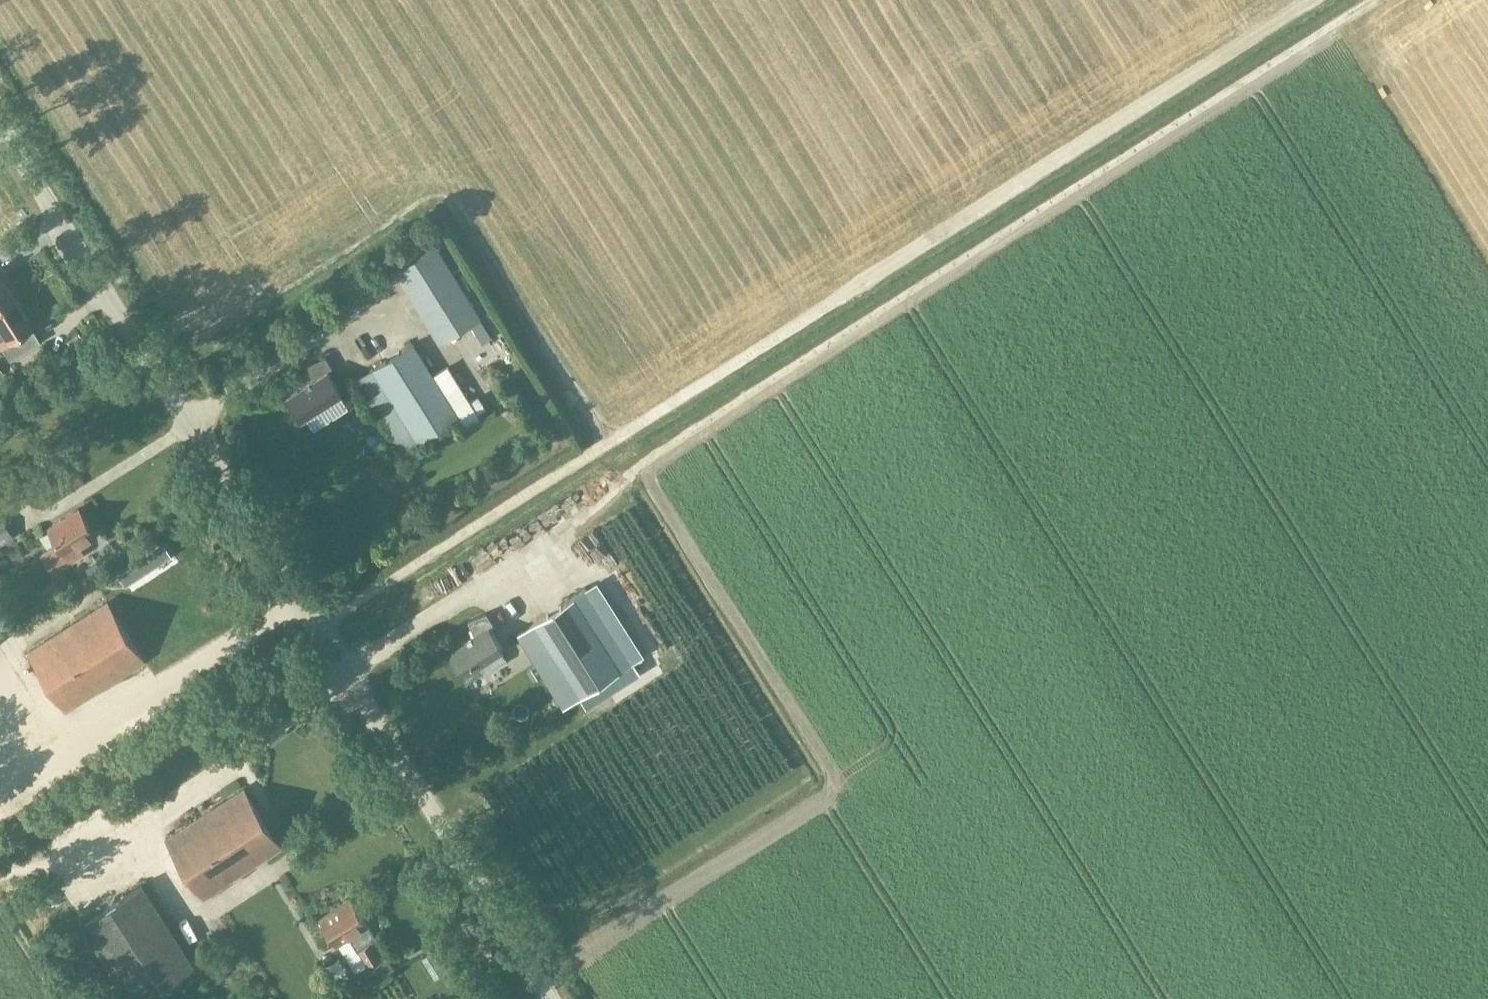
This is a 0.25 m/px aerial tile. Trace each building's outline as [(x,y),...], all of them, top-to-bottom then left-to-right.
[(439,342),(481,316),(438,245),(395,271),(439,342)] [(0,274),(0,309),(16,299),(0,274)] [(34,329),(16,299),(0,309),(0,350),(3,348),(11,361),(40,342),(33,330),(34,329)] [(449,367),(433,377),(412,344),(356,380),(402,453),(459,417),(465,427),(480,418),(477,413),(485,408),(478,396),(470,401),(449,367)] [(300,420),(342,393),(328,372),(332,369),(325,358),(307,365),(313,380),(286,397),(300,420)] [(0,483),(0,509),(12,501),(0,483)] [(80,545),(95,535),(79,509),(48,528),(56,542),(39,553),(53,576),(80,559),(88,573),(99,567),(90,551),(86,553),(80,545)] [(0,516),(0,544),(14,536),(1,515),(0,516)] [(565,708),(622,671),(634,663),(585,586),(573,594),(576,598),(519,634),(565,708)] [(67,710),(144,661),(107,602),(29,651),(67,710)] [(475,666),(502,649),(489,628),(493,625),(486,613),(468,621),(474,636),(447,653),(455,665),(454,665),(465,683),(479,674),(475,666)] [(203,743),(212,738),(208,732),(200,738),(203,743)] [(205,897),(282,846),(243,788),(166,839),(205,897)] [(195,966),(142,885),(79,925),(127,998),(145,998),(195,966)] [(366,925),(350,900),(319,919),(336,945),(348,937),(357,951),(358,950),(367,965),(379,957),(371,943),(376,939),(367,924),(366,925)]
